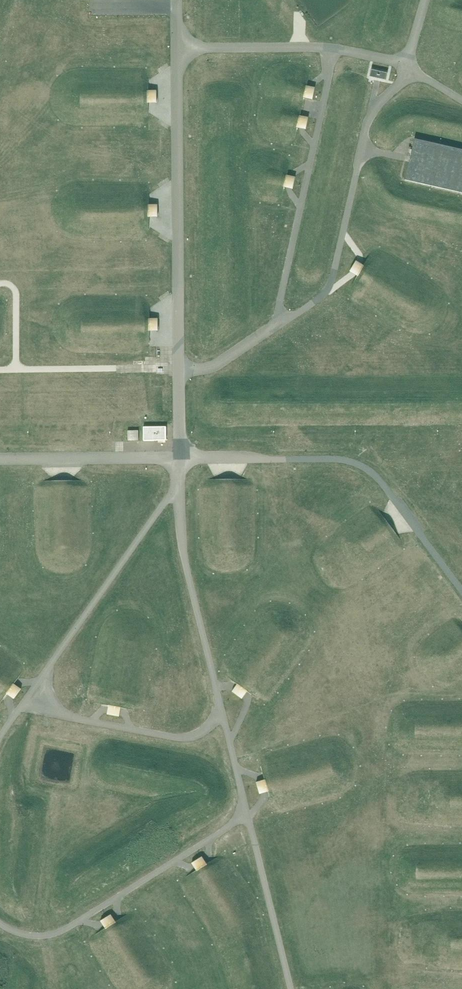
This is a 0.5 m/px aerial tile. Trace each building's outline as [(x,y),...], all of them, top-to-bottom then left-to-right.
[(371,69),(370,77),(386,80),(388,73),(371,69)] [(304,97),(304,98),(312,99),(313,99),(315,87),(307,86),(306,88),(305,95),(304,97)] [(148,90),(148,103),(151,103),(157,103),(157,90),(151,90),(148,90)] [(298,127),(305,129),(306,129),(309,117),(308,117),(302,116),(300,116),(299,121),(298,127)] [(415,139),(410,159),(405,180),(461,193),(461,150),(415,139)] [(284,186),(284,187),(292,189),(293,189),(296,177),(295,177),(287,175),(286,178),(285,184),(284,186)] [(149,204),(149,217),(152,217),(158,217),(158,204),(152,204),(149,204)] [(356,261),(350,271),(351,272),(357,276),(364,265),(357,261),(356,261)] [(152,318),(149,318),(149,331),(152,331),(158,331),(158,318),(152,318)] [(144,427),(144,441),(166,440),(166,427),(144,427)] [(138,431),(128,431),(128,441),(139,441),(138,431)] [(21,689),(14,684),(7,694),(14,699),(21,689)] [(247,691),(237,684),(232,691),(242,699),(247,691)] [(121,708),(109,705),(107,714),(119,717),(121,708)] [(142,764),(139,765),(138,758),(140,757),(139,751),(133,751),(137,776),(144,775),(142,764)] [(268,791),(265,780),(256,782),(260,794),(268,791)] [(197,870),(207,864),(202,856),(192,863),(197,870)] [(105,928),(116,922),(111,914),(100,921),(105,928)]
